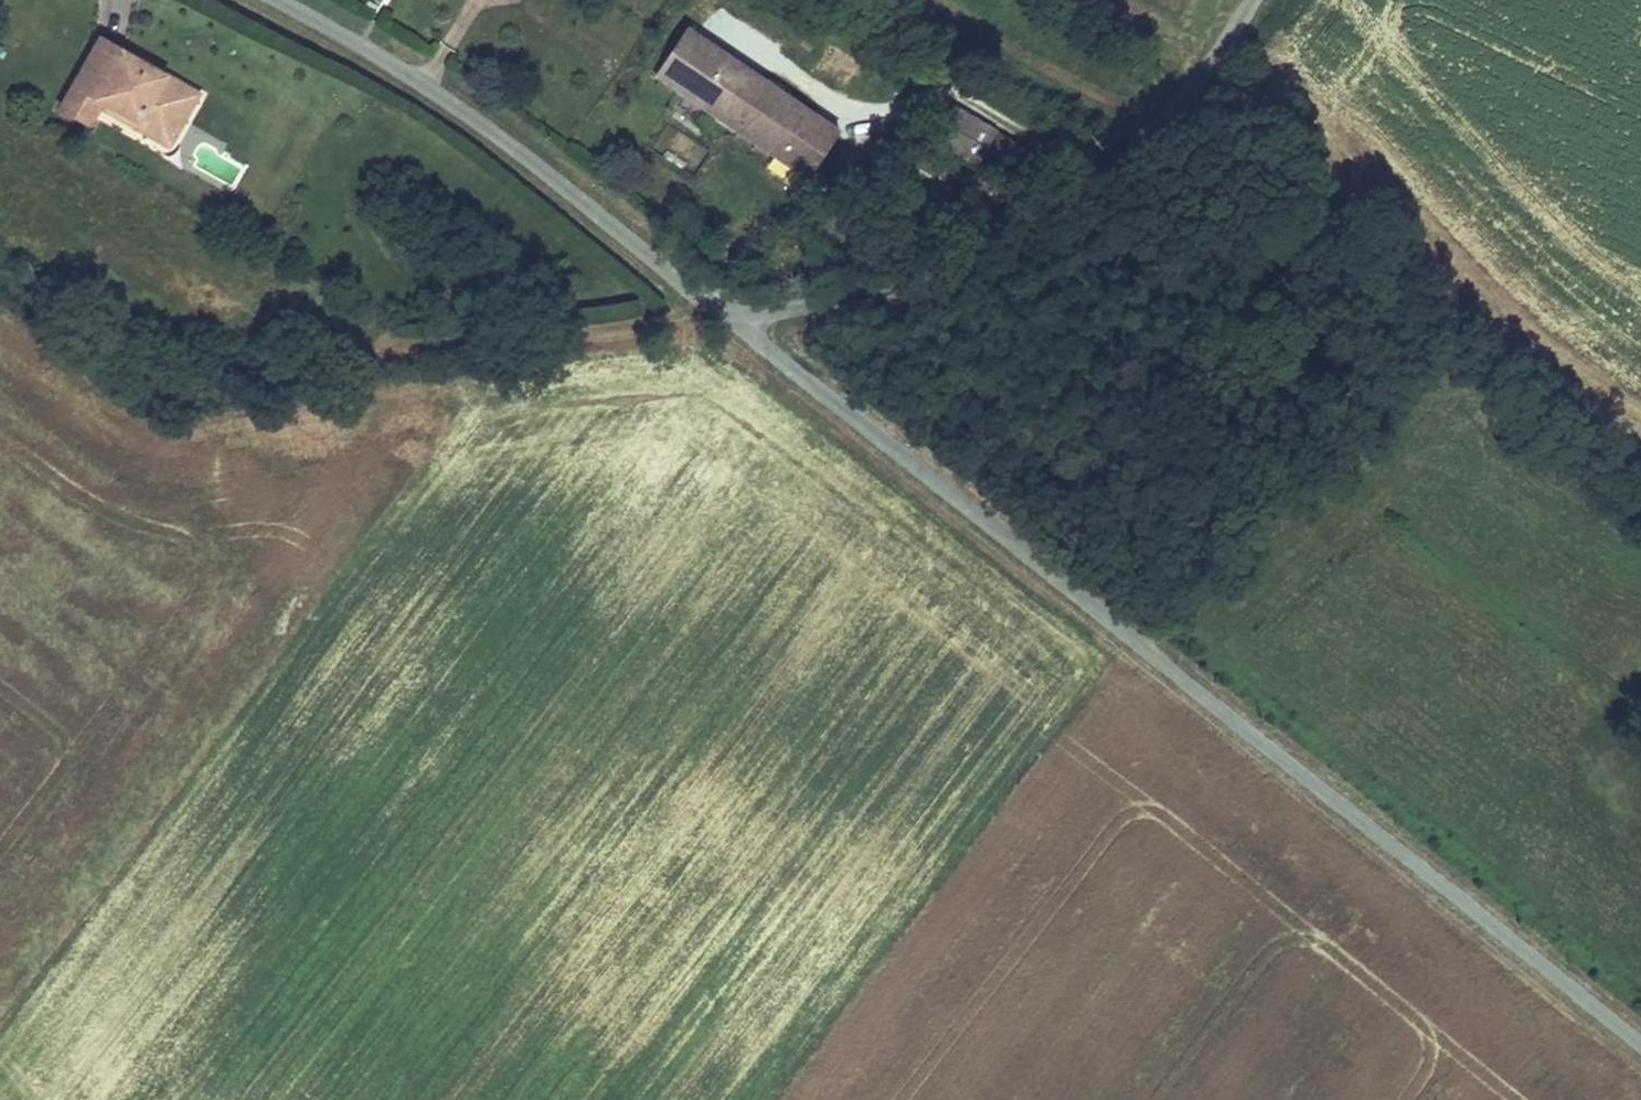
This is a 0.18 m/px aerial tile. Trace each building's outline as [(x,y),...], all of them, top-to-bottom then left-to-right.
[(837,124),(684,20),(648,74),(800,178),(837,124)] [(133,99),(204,140),(221,111),(207,103),(217,83),(167,56),(164,61),(126,41),(96,99),(125,115),(133,99)] [(940,101),(924,133),(975,159),(991,127),(940,101)]
